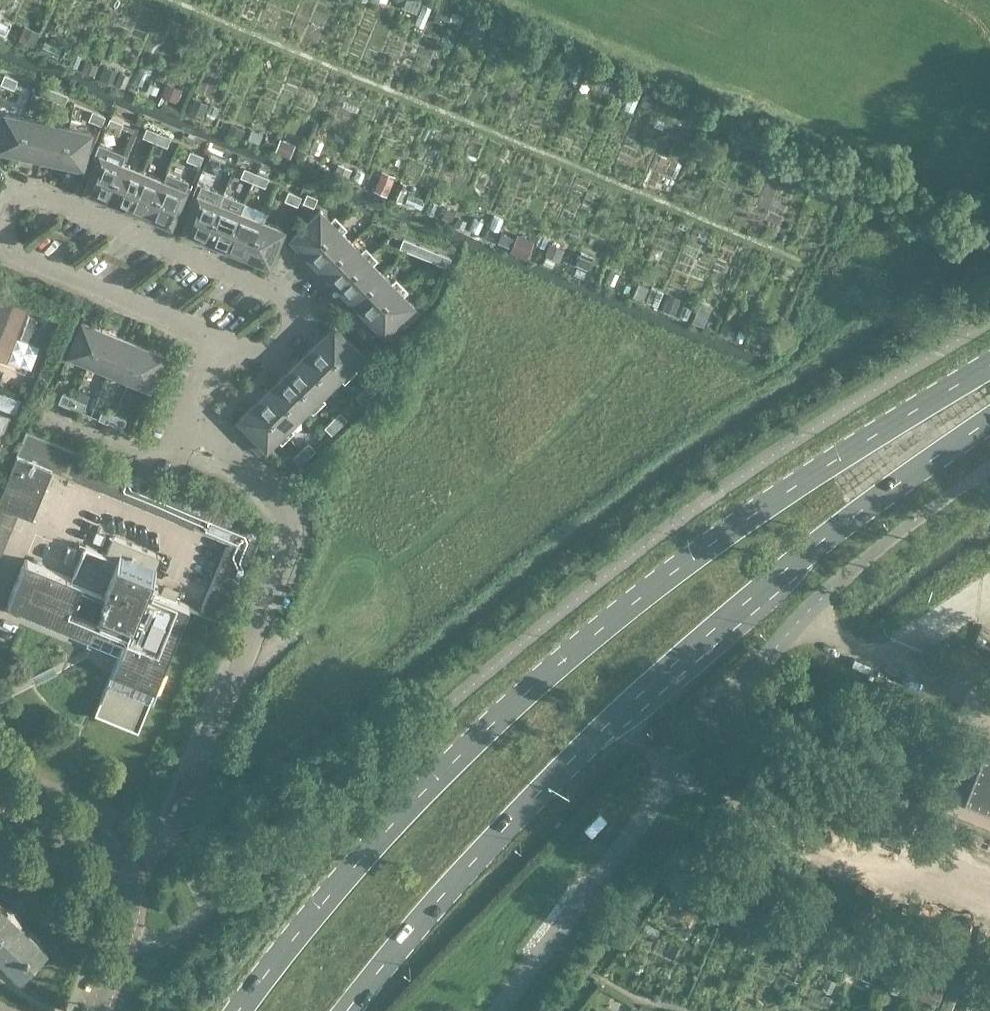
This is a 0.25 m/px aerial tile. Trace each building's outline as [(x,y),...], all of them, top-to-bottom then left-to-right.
[(10,88),(13,79),(1,74),(0,76),(0,84),(10,88)] [(43,85),(39,94),(64,104),(68,95),(43,85)] [(88,119),(102,125),(106,115),(92,109),(88,119)] [(16,152),(23,115),(2,110),(0,119),(0,149),(16,152)] [(23,115),(16,152),(37,156),(45,120),(23,115)] [(105,126),(119,132),(123,122),(109,116),(105,126)] [(66,124),(45,120),(37,156),(58,161),(66,124)] [(66,124),(58,161),(80,165),(88,129),(66,124)] [(145,126),(141,135),(167,146),(171,137),(145,126)] [(82,188),(106,198),(121,163),(119,162),(123,152),(95,142),(90,155),(95,157),(82,188)] [(185,159),(199,164),(203,155),(189,149),(185,159)] [(203,166),(217,172),(221,163),(207,157),(203,166)] [(106,198),(127,206),(142,172),(121,163),(106,198)] [(269,176),(244,166),(240,176),(265,186),(269,176)] [(142,172),(127,206),(148,215),(163,180),(142,172)] [(163,180),(148,215),(168,223),(177,200),(184,203),(191,187),(187,186),(189,181),(166,172),(163,180)] [(180,228),(205,238),(219,203),(223,192),(200,183),(196,194),(194,193),(180,228)] [(284,198),(298,204),(301,195),(287,189),(284,198)] [(219,203),(205,238),(226,246),(240,211),(244,200),(223,192),(219,203)] [(302,201),(313,206),(317,197),(306,192),(302,201)] [(288,235),(308,255),(337,227),(317,207),(288,235)] [(261,220),(240,211),(226,246),(247,255),(261,220)] [(261,220),(247,255),(266,262),(280,227),(261,220)] [(308,255),(323,271),(352,242),(337,227),(308,255)] [(518,232),(512,249),(528,254),(533,237),(518,232)] [(451,257),(403,237),(399,247),(447,266),(451,257)] [(352,242),(323,271),(339,286),(367,258),(352,242)] [(339,286),(354,302),(383,274),(367,258),(339,286)] [(354,302),(369,317),(398,289),(383,274),(354,302)] [(0,291),(0,356),(5,358),(28,300),(1,289),(0,291)] [(398,289),(369,317),(389,337),(417,309),(398,289)] [(21,336),(32,341),(41,318),(30,314),(21,336)] [(66,353),(87,361),(100,328),(80,320),(66,353)] [(316,339),(344,368),(360,352),(332,323),(316,339)] [(100,328),(87,361),(107,369),(120,337),(100,328)] [(107,369),(127,377),(141,345),(120,337),(107,369)] [(300,355),(328,383),(344,368),(316,339),(300,355)] [(141,345),(127,377),(148,386),(161,353),(141,345)] [(328,383),(300,355),(284,370),(313,399),(328,383)] [(284,370),(269,385),(297,414),(313,399),(284,370)] [(362,387),(369,393),(376,386),(370,379),(362,387)] [(253,401),(281,429),(297,414),(269,385),(253,401)] [(369,393),(362,387),(355,394),(361,400),(369,393)] [(57,402),(69,406),(72,398),(61,393),(57,402)] [(72,398),(69,406),(81,411),(84,403),(72,398)] [(281,429),(253,401),(230,424),(258,452),(281,429)] [(10,412),(0,409),(0,437),(10,412)] [(98,418),(109,423),(113,414),(101,409),(98,418)] [(331,417),(337,424),(345,416),(338,410),(331,417)] [(113,414),(109,423),(121,427),(124,419),(113,414)] [(337,424),(331,417),(324,425),(330,431),(337,424)] [(18,509),(31,515),(51,467),(229,540),(200,610),(215,617),(219,617),(223,616),(226,614),(228,611),(259,536),(260,533),(260,529),(259,527),(257,525),(256,523),(253,521),(25,428),(0,491),(0,553),(18,509)] [(300,448),(306,454),(313,447),(307,441),(300,448)] [(306,454),(300,448),(293,455),(299,462),(306,454)] [(124,640),(95,711),(113,719),(115,723),(119,721),(138,729),(188,604),(146,587),(160,555),(112,535),(105,552),(85,544),(71,577),(24,558),(7,601),(89,635),(89,636),(99,641),(103,631),(124,640)] [(961,794),(989,806),(989,738),(985,736),(961,794)] [(0,900),(0,955),(13,967),(40,939),(0,900)] [(878,950),(876,955),(865,950),(854,973),(875,982),(885,959),(884,958),(886,954),(878,950)] [(879,984),(900,993),(910,969),(889,960),(879,984)] [(919,977),(915,995),(941,1000),(944,983),(919,977)] [(967,1010),(989,1010),(989,1000),(973,993),(966,1010),(967,1010)]
